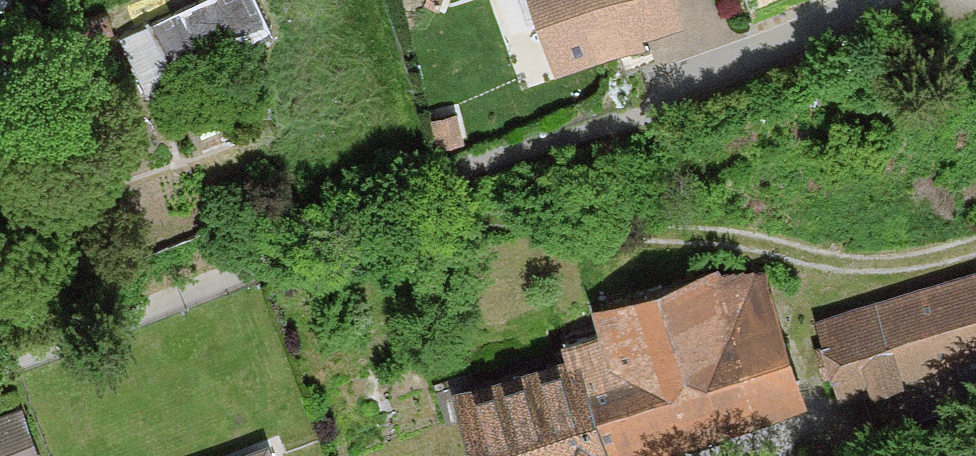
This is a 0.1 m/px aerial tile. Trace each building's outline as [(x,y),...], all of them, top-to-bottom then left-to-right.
[(273,18),(265,0),(178,0),(133,19),(155,69),(273,18)] [(652,0),(507,0),(530,72),(621,42),(617,29),(657,16),(652,0)] [(447,145),(438,113),(414,120),(422,152),(447,145)] [(701,269),(536,315),(548,359),(433,392),(451,455),(643,455),(788,415),(750,281),(701,269)] [(968,279),(797,324),(818,404),(975,363),(975,310),(968,279)] [(0,421),(0,455),(14,455),(0,421)]
